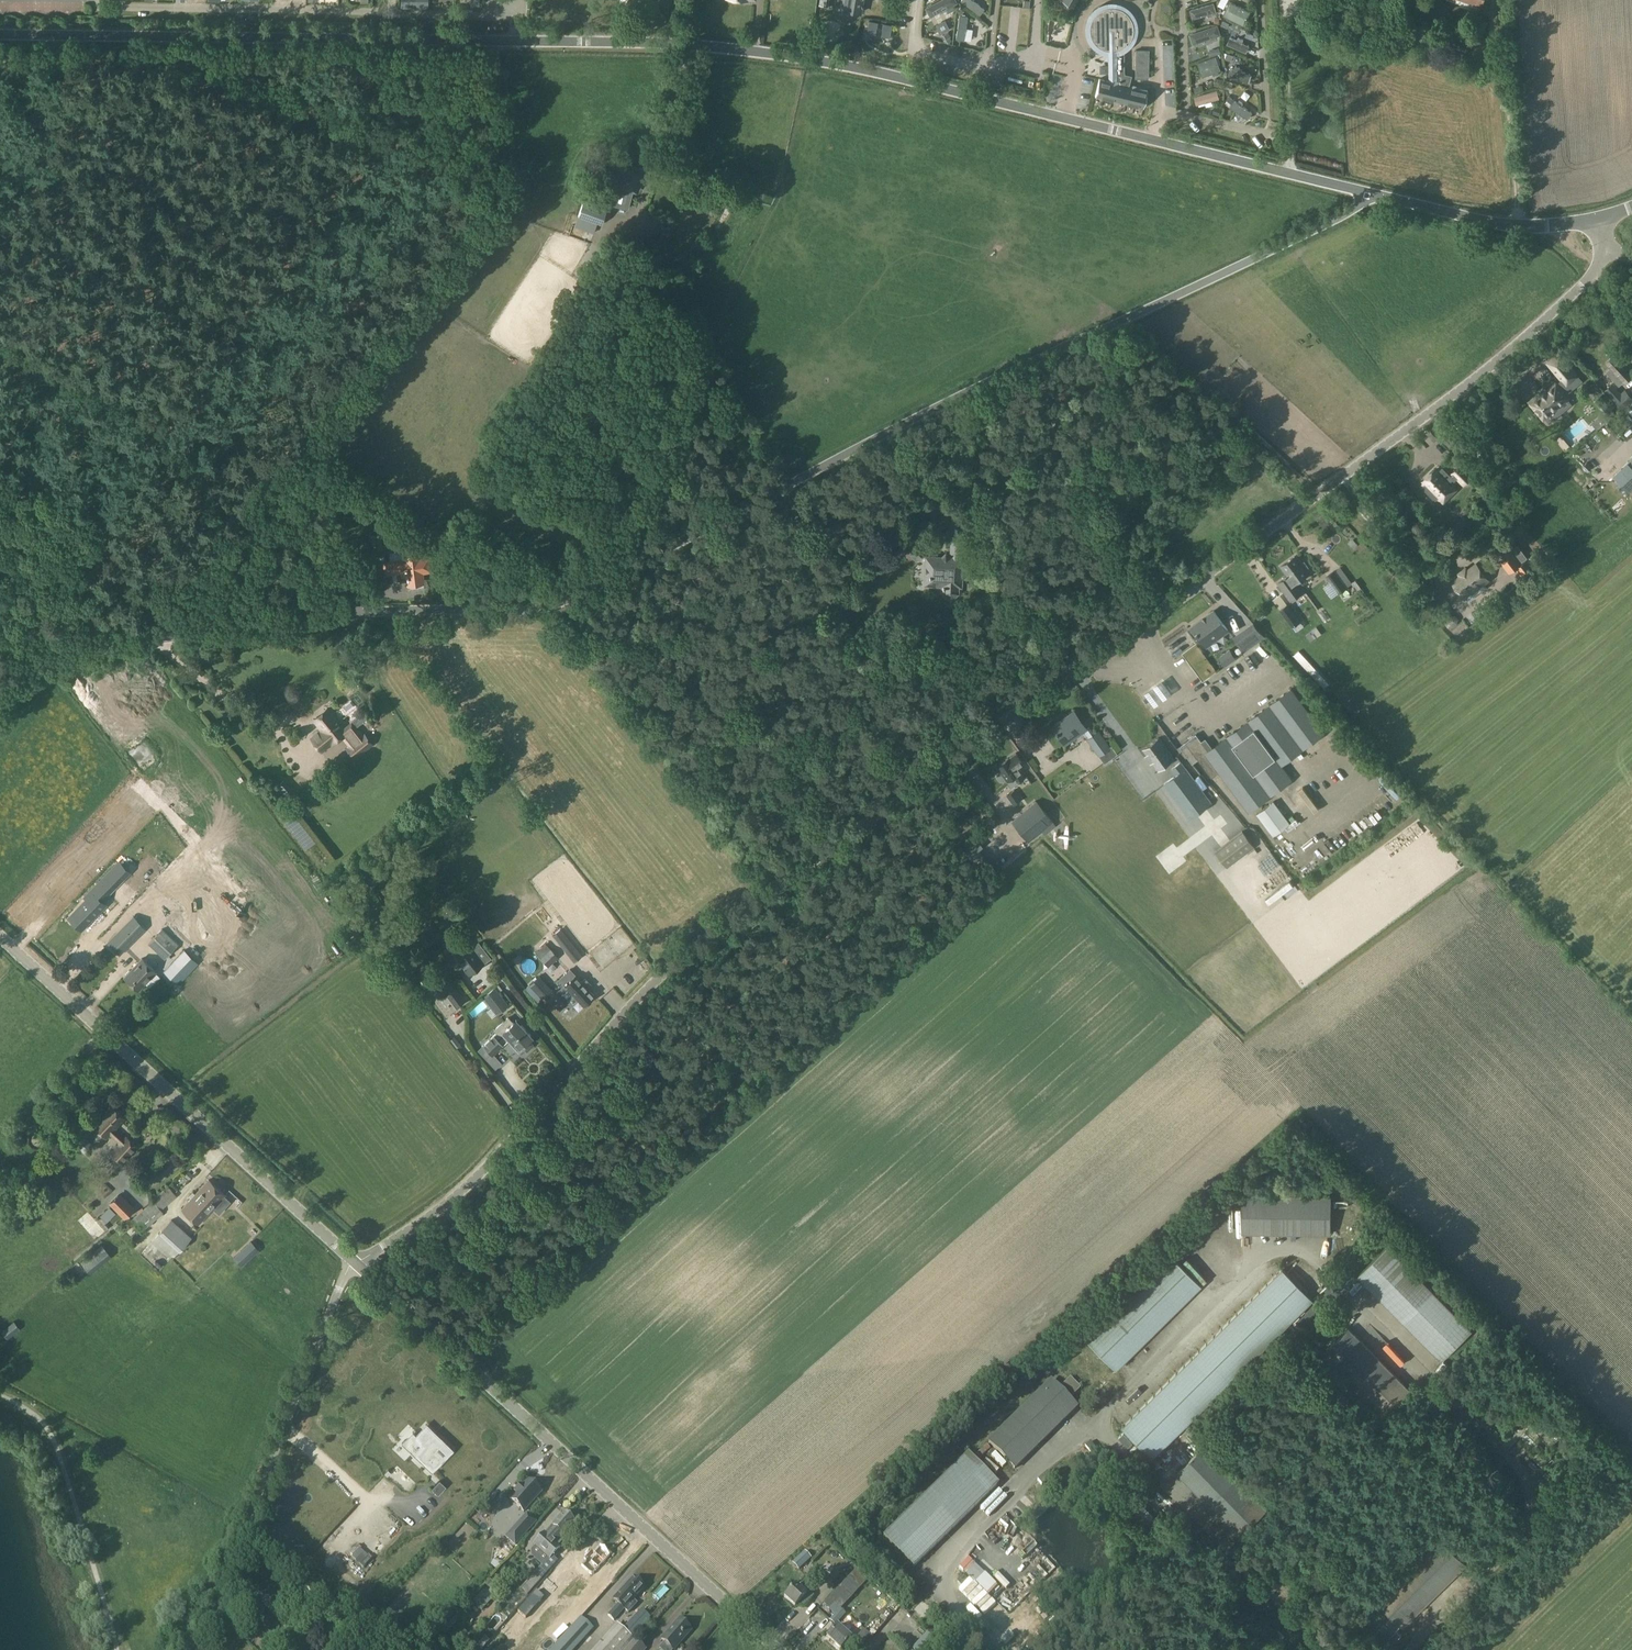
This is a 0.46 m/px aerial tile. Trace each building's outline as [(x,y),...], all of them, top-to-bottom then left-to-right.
[(841,9),(860,12),(862,0),(842,0),(841,9)] [(926,8),(929,15),(950,4),(951,4),(949,0),(941,0),(926,8)] [(960,1),(979,15),(984,9),(972,0),(961,0),(960,1)] [(1007,10),(1019,2),(1017,0),(1004,0),(1001,2),(1007,10)] [(1250,11),(1230,1),(1223,15),(1243,26),(1250,11)] [(1329,18),(1330,3),(1318,2),(1317,18),(1321,18),(1326,18),(1329,18)] [(1214,3),(1190,10),(1192,19),(1216,12),(1214,3)] [(1090,23),(1089,28),(1090,32),(1091,37),(1093,41),(1096,44),(1099,47),(1103,49),(1108,50),(1108,80),(1099,78),(1095,95),(1096,95),(1096,94),(1101,96),(1101,97),(1102,96),(1104,96),(1103,97),(1104,98),(1104,97),(1109,98),(1109,99),(1110,99),(1110,98),(1112,99),(1112,100),(1113,99),(1118,100),(1117,101),(1118,101),(1118,100),(1120,101),(1120,102),(1121,102),(1121,101),(1126,102),(1126,103),(1127,102),(1129,103),(1129,104),(1129,103),(1134,104),(1134,105),(1135,106),(1135,105),(1137,105),(1137,106),(1138,106),(1138,105),(1143,107),(1142,108),(1143,108),(1147,90),(1129,86),(1131,75),(1124,73),(1124,47),(1127,44),(1130,41),(1132,36),(1133,31),(1133,26),(1132,21),(1129,16),(1126,13),(1123,11),(1119,8),(1113,7),(1108,7),(1102,9),(1099,10),(1095,13),(1093,17),(1091,20),(1090,23)] [(1021,9),(997,23),(1002,31),(1025,17),(1021,9)] [(959,15),(956,39),(964,40),(967,17),(959,15)] [(1475,23),(1475,22),(1472,33),(1480,36),(1483,25),(1484,21),(1477,19),(1475,23)] [(1217,25),(1190,34),(1193,44),(1221,35),(1217,25)] [(1230,38),(1227,45),(1245,54),(1248,47),(1230,38)] [(1198,63),(1200,70),(1203,78),(1215,74),(1216,76),(1220,74),(1219,71),(1221,70),(1216,57),(1198,63)] [(1239,71),(1240,68),(1235,66),(1234,69),(1230,68),(1228,75),(1249,82),(1251,75),(1239,71)] [(1005,74),(1004,81),(1026,85),(1027,79),(1005,74)] [(1218,90),(1197,96),(1199,103),(1214,99),(1215,101),(1222,99),(1218,90)] [(1234,100),(1230,107),(1248,119),(1252,113),(1234,100)] [(639,170),(619,165),(613,186),(618,188),(614,205),(628,208),(632,191),(636,192),(640,177),(643,178),(645,169),(640,167),(639,170)] [(606,209),(583,201),(577,217),(601,224),(606,209)] [(617,315),(620,305),(620,304),(610,300),(607,312),(617,315)] [(636,309),(627,306),(624,318),(632,320),(636,309)] [(1621,349),(1614,355),(1605,363),(1610,368),(1606,372),(1619,385),(1623,381),(1624,383),(1631,376),(1631,374),(1623,364),(1629,358),(1621,349)] [(1541,414),(1543,417),(1551,410),(1553,411),(1560,405),(1559,403),(1567,396),(1565,394),(1571,388),(1568,384),(1578,375),(1559,353),(1548,362),(1563,380),(1557,385),(1556,383),(1547,390),(1546,389),(1539,394),(1541,396),(1532,403),(1535,406),(1533,407),(1540,415),(1541,414)] [(1606,393),(1620,408),(1627,401),(1630,406),(1631,404),(1631,395),(1630,397),(1624,390),(1620,394),(1613,387),(1606,393)] [(1613,476),(1629,492),(1631,489),(1631,457),(1613,476)] [(1435,469),(1423,481),(1425,482),(1422,485),(1437,500),(1440,497),(1444,500),(1456,489),(1453,485),(1456,481),(1455,479),(1458,476),(1464,483),(1470,477),(1460,466),(1453,473),(1450,476),(1441,467),(1437,470),(1435,469)] [(962,474),(962,488),(981,488),(981,474),(962,474)] [(1458,540),(1473,526),(1465,518),(1450,532),(1458,540)] [(969,558),(970,541),(952,540),(951,557),(949,557),(946,554),(940,559),(926,558),(925,584),(944,585),(944,591),(947,595),(952,595),(955,592),(956,585),(959,585),(959,577),(969,577),(970,558),(969,558)] [(1521,563),(1506,543),(1494,552),(1509,573),(1516,568),(1524,579),(1545,564),(1536,552),(1521,563)] [(404,550),(405,559),(385,562),(387,575),(407,572),(408,582),(409,582),(409,589),(425,587),(424,580),(423,580),(422,572),(432,570),(430,556),(420,557),(418,548),(404,550)] [(1308,566),(1303,560),(1301,561),(1296,555),(1280,566),(1288,576),(1278,583),(1279,584),(1277,586),(1281,591),(1283,590),(1290,600),(1297,595),(1298,597),(1304,593),(1303,591),(1304,590),(1297,581),(1309,572),(1306,568),(1308,566)] [(1490,582),(1480,569),(1476,564),(1468,570),(1466,567),(1458,573),(1460,575),(1449,583),(1464,601),(1466,599),(1469,602),(1488,588),(1486,585),(1490,582)] [(1334,571),(1327,576),(1338,593),(1352,583),(1348,577),(1342,581),(1334,571)] [(1327,581),(1324,584),(1331,593),(1335,590),(1327,581)] [(1288,605),(1280,610),(1292,626),(1299,621),(1288,605)] [(1228,630),(1214,610),(1192,626),(1206,646),(1228,630)] [(1256,615),(1261,621),(1266,616),(1261,610),(1256,615)] [(1235,640),(1244,652),(1264,636),(1255,625),(1235,640)] [(1307,632),(1299,638),(1303,643),(1311,638),(1307,632)] [(1292,688),(1255,716),(1254,714),(1251,714),(1248,716),(1248,718),(1249,720),(1208,750),(1196,734),(1179,746),(1192,763),(1198,759),(1212,777),(1219,772),(1249,812),(1293,779),(1282,765),(1325,733),(1292,688)] [(315,721),(321,729),(311,738),(322,751),(342,735),(350,745),(347,747),(355,758),(372,744),(364,734),(362,735),(353,724),(346,731),(329,710),(315,721)] [(1086,728),(1073,711),(1052,726),(1064,744),(1086,728)] [(1097,731),(1086,739),(1105,765),(1118,754),(1112,746),(1110,747),(1097,731)] [(1159,738),(1143,750),(1147,755),(1145,756),(1150,763),(1152,762),(1158,770),(1174,759),(1159,738)] [(1006,779),(1007,780),(1011,787),(1025,778),(1017,767),(1023,762),(1016,753),(1009,758),(997,767),(1000,771),(998,773),(997,777),(1000,781),(1003,781),(1006,779)] [(1176,775),(1164,785),(1190,819),(1211,802),(1203,791),(1203,790),(1182,762),(1172,770),(1176,775)] [(1000,784),(993,789),(998,796),(1005,791),(1000,784)] [(1014,789),(1006,796),(1013,805),(1021,799),(1014,789)] [(1045,835),(1056,826),(1052,822),(1036,801),(1012,821),(1028,841),(1041,831),(1045,835)] [(1257,815),(1274,836),(1291,823),(1274,802),(1257,815)] [(1238,834),(1214,853),(1227,870),(1258,847),(1247,833),(1241,838),(1238,834)] [(92,905),(76,921),(89,934),(112,911),(107,906),(135,878),(125,868),(91,903),(92,905)] [(248,904),(253,899),(248,894),(243,899),(248,904)] [(386,911),(401,901),(396,894),(381,904),(386,911)] [(133,915),(107,942),(119,954),(145,927),(133,915)] [(162,928),(148,943),(165,959),(178,944),(162,928)] [(582,955),(561,929),(553,935),(558,941),(559,940),(575,960),(582,955)] [(445,943),(469,974),(491,957),(480,943),(473,949),(467,941),(463,944),(458,938),(452,942),(450,939),(445,943)] [(168,967),(183,980),(199,963),(184,949),(168,967)] [(545,963),(555,954),(551,949),(541,958),(545,963)] [(126,973),(125,975),(138,987),(154,969),(141,957),(130,969),(128,969),(126,971),(126,973)] [(592,986),(585,979),(582,982),(576,975),(572,979),(568,976),(562,982),(567,987),(561,994),(559,991),(550,999),(560,1011),(569,1002),(568,1001),(574,995),(584,1005),(595,995),(589,989),(592,986)] [(530,986),(543,999),(553,989),(540,976),(530,986)] [(483,997),(498,1015),(510,1006),(499,993),(503,990),(499,984),(483,997)] [(453,1009),(465,1000),(455,988),(439,1000),(446,1009),(450,1006),(453,1009)] [(485,1042),(483,1044),(492,1054),(503,1044),(509,1039),(517,1047),(521,1046),(527,1051),(533,1045),(529,1038),(531,1034),(522,1025),(519,1027),(513,1022),(508,1016),(494,1030),(496,1032),(494,1034),(492,1035),(490,1036),(485,1041),(485,1042)] [(111,1105),(93,1125),(107,1138),(111,1134),(120,1142),(111,1153),(122,1164),(138,1147),(126,1135),(125,1136),(116,1128),(125,1118),(111,1105)] [(189,1196),(191,1199),(182,1209),(198,1224),(225,1194),(209,1179),(195,1194),(193,1192),(189,1196)] [(153,1201),(140,1212),(131,1219),(141,1231),(164,1212),(161,1209),(177,1196),(168,1186),(167,1186),(152,1199),(153,1201)] [(110,1203),(126,1219),(136,1208),(121,1192),(110,1203)] [(1331,1234),(1331,1195),(1242,1194),(1241,1233),(1331,1234)] [(74,1221),(89,1237),(99,1228),(84,1211),(74,1221)] [(192,1237),(173,1219),(151,1241),(171,1259),(192,1237)] [(251,1241),(233,1257),(241,1266),(258,1250),(251,1241)] [(1388,1244),(1357,1275),(1441,1360),(1472,1329),(1388,1244)] [(103,1246),(83,1263),(92,1273),(112,1256),(103,1246)] [(1117,1368),(1202,1285),(1171,1253),(1086,1337),(1117,1368)] [(1220,1266),(1235,1271),(1237,1265),(1216,1259),(1209,1283),(1214,1285),(1220,1266)] [(1314,1299),(1282,1267),(1122,1425),(1154,1456),(1314,1299)] [(20,1328),(14,1321),(1,1331),(8,1338),(20,1328)] [(1320,1354),(1384,1417),(1411,1390),(1349,1327),(1320,1354)] [(987,1442),(1014,1469),(1078,1407),(1068,1397),(1069,1395),(1071,1398),(1080,1388),(1070,1378),(1060,1387),(1062,1388),(1061,1390),(1057,1386),(1068,1375),(1060,1366),(1048,1377),(1050,1379),(987,1442)] [(1240,1414),(1232,1404),(1224,1411),(1232,1421),(1240,1414)] [(1509,1438),(1527,1459),(1547,1443),(1529,1421),(1509,1438)] [(453,1449),(442,1439),(440,1440),(426,1427),(417,1437),(426,1445),(417,1455),(433,1470),(453,1449)] [(1267,1508),(1204,1445),(1176,1472),(1239,1535),(1267,1508)] [(914,1568),(998,1484),(968,1453),(883,1536),(914,1568)] [(983,1466),(993,1458),(990,1454),(979,1461),(983,1466)] [(438,1495),(446,1486),(440,1480),(432,1489),(438,1495)] [(1018,1498),(1025,1504),(1040,1487),(1034,1481),(1018,1498)] [(545,1493),(532,1482),(512,1502),(526,1514),(545,1493)] [(1150,1530),(1160,1521),(1137,1497),(1126,1507),(1150,1530)] [(575,1523),(563,1512),(534,1545),(548,1558),(520,1589),(517,1586),(497,1609),(507,1618),(527,1596),(527,1595),(556,1563),(555,1562),(556,1560),(552,1556),(560,1547),(558,1546),(562,1542),(560,1540),(563,1536),(564,1536),(575,1523)] [(515,1545),(535,1522),(527,1514),(506,1537),(515,1545)] [(1467,1564),(1439,1536),(1376,1599),(1403,1627),(1467,1564)] [(553,1636),(558,1641),(581,1617),(604,1592),(611,1584),(596,1570),(610,1555),(599,1545),(578,1567),(598,1586),(553,1636)] [(800,1569),(811,1559),(803,1551),(792,1561),(800,1569)] [(986,1559),(958,1588),(1022,1649),(1026,1649),(1034,1641),(1020,1628),(1038,1610),(986,1559)] [(831,1583),(840,1573),(835,1569),(826,1579),(831,1583)] [(1296,1593),(1303,1586),(1287,1570),(1280,1576),(1296,1593)] [(633,1577),(613,1599),(624,1609),(644,1587),(633,1577)] [(784,1597),(795,1607),(798,1603),(803,1607),(813,1596),(806,1589),(803,1592),(795,1585),(784,1597)] [(847,1594),(837,1598),(840,1605),(850,1601),(847,1594)] [(829,1610),(834,1615),(840,1609),(835,1604),(829,1610)] [(614,1620),(620,1614),(620,1613),(614,1607),(613,1608),(607,1614),(614,1620)] [(641,1608),(622,1628),(626,1631),(632,1636),(631,1637),(632,1638),(651,1617),(641,1608)] [(493,1610),(485,1623),(492,1627),(499,1614),(493,1610)] [(594,1628),(581,1617),(558,1641),(550,1649),(574,1649),(594,1628)] [(691,1630),(678,1619),(661,1639),(673,1649),(691,1630)] [(632,1638),(631,1637),(632,1636),(616,1623),(592,1649),(621,1649),(632,1638)] [(827,1637),(840,1649),(850,1638),(837,1626),(827,1637)] [(941,1646),(927,1633),(912,1649),(913,1649),(937,1649),(941,1646)] [(477,1648),(485,1639),(482,1635),(473,1645),(477,1648)] [(621,1649),(645,1649),(646,1649),(634,1638),(633,1639),(632,1638),(621,1649)]
